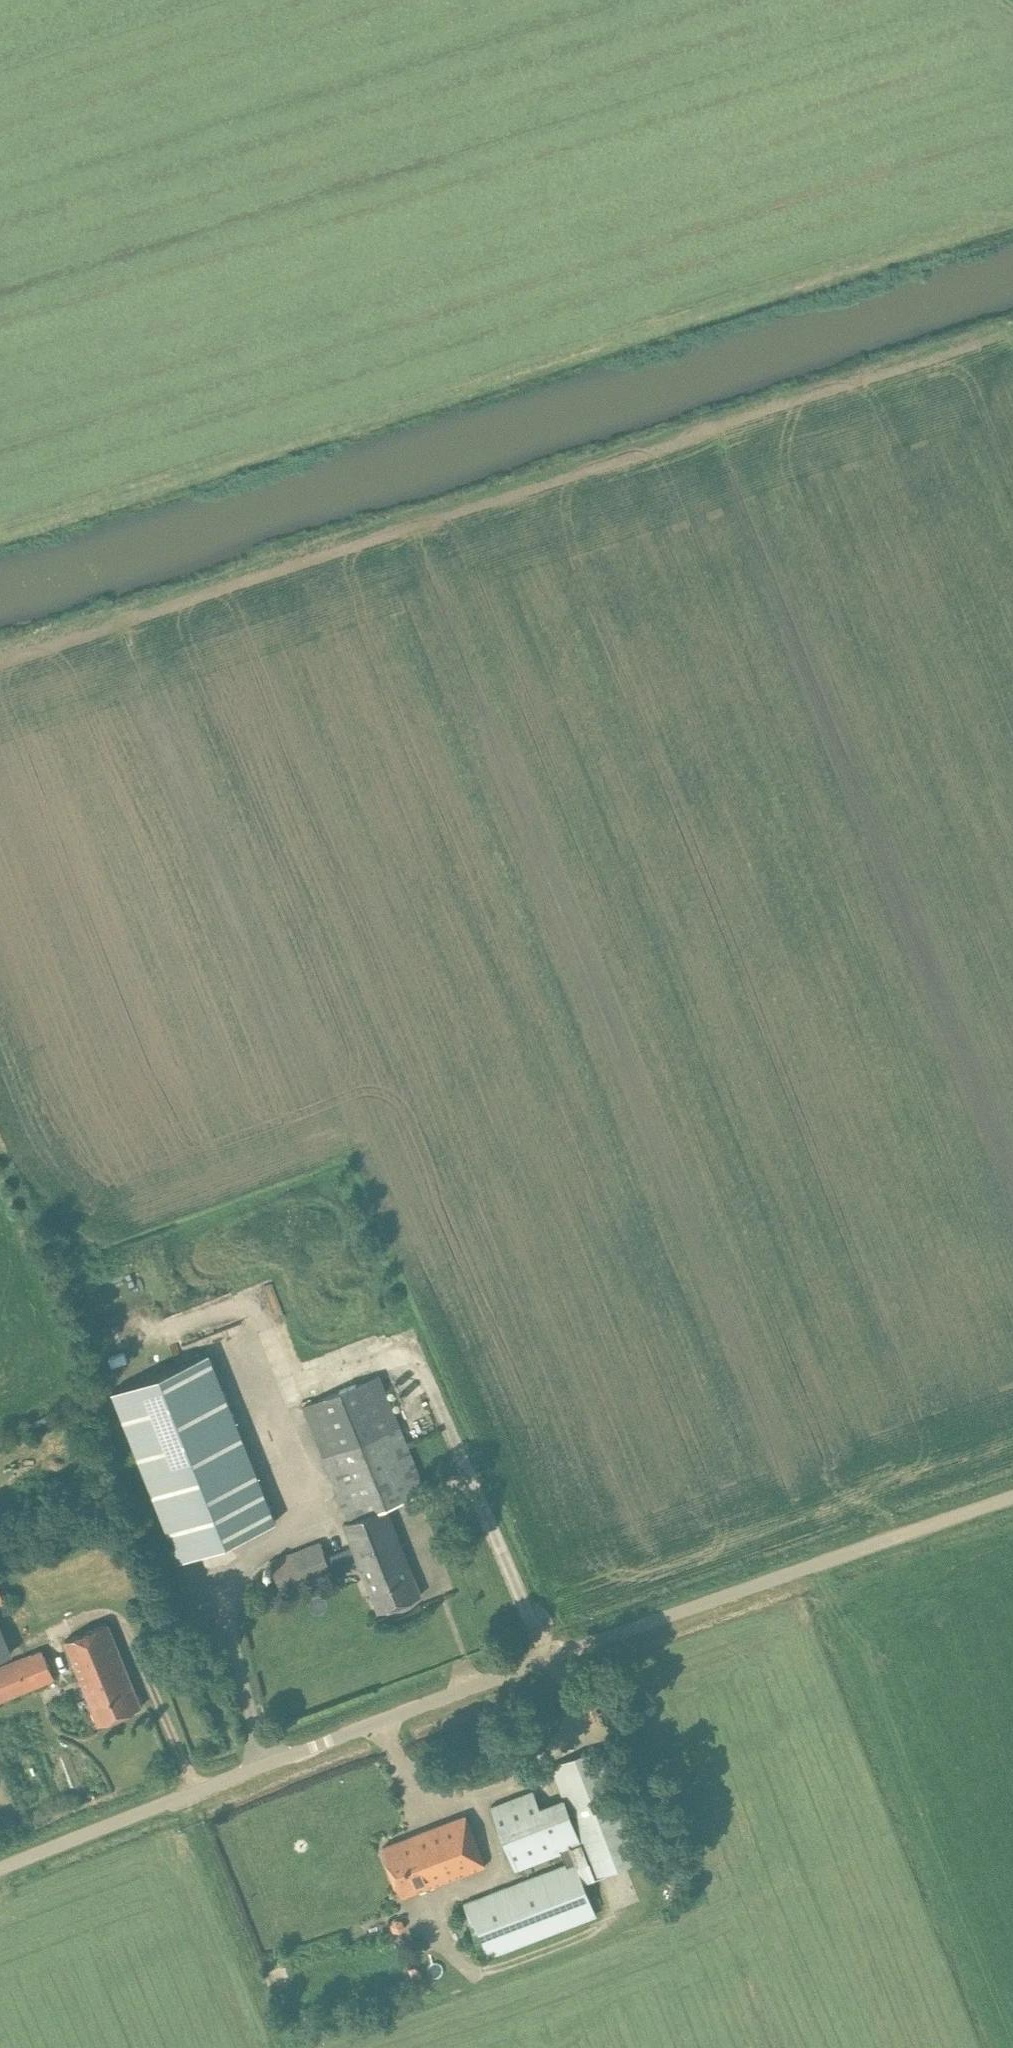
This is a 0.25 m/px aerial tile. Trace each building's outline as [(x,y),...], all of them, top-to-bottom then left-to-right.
[(112,1390),(179,1559),(276,1521),(209,1352),(112,1390)] [(303,1405),(349,1521),(386,1506),(425,1491),(379,1375),(303,1405)] [(386,1506),(349,1521),(344,1523),(378,1611),(421,1594),(386,1506)] [(270,1561),(281,1591),(332,1571),(321,1541),(270,1561)] [(108,1622),(65,1640),(99,1723),(141,1706),(108,1622)] [(0,1627),(0,1657),(11,1653),(0,1627)] [(55,1678),(43,1648),(0,1666),(0,1700),(55,1678)] [(564,1798),(540,1807),(558,1854),(561,1852),(582,1844),(595,1877),(644,1858),(600,1746),(551,1765),(564,1798)] [(533,1789),(491,1806),(515,1870),(558,1854),(540,1807),(533,1789)] [(466,1814),(383,1846),(402,1897),(485,1865),(466,1814)] [(520,1881),(464,1903),(485,1957),(596,1914),(584,1882),(595,1877),(582,1844),(561,1852),(566,1863),(520,1881)]
